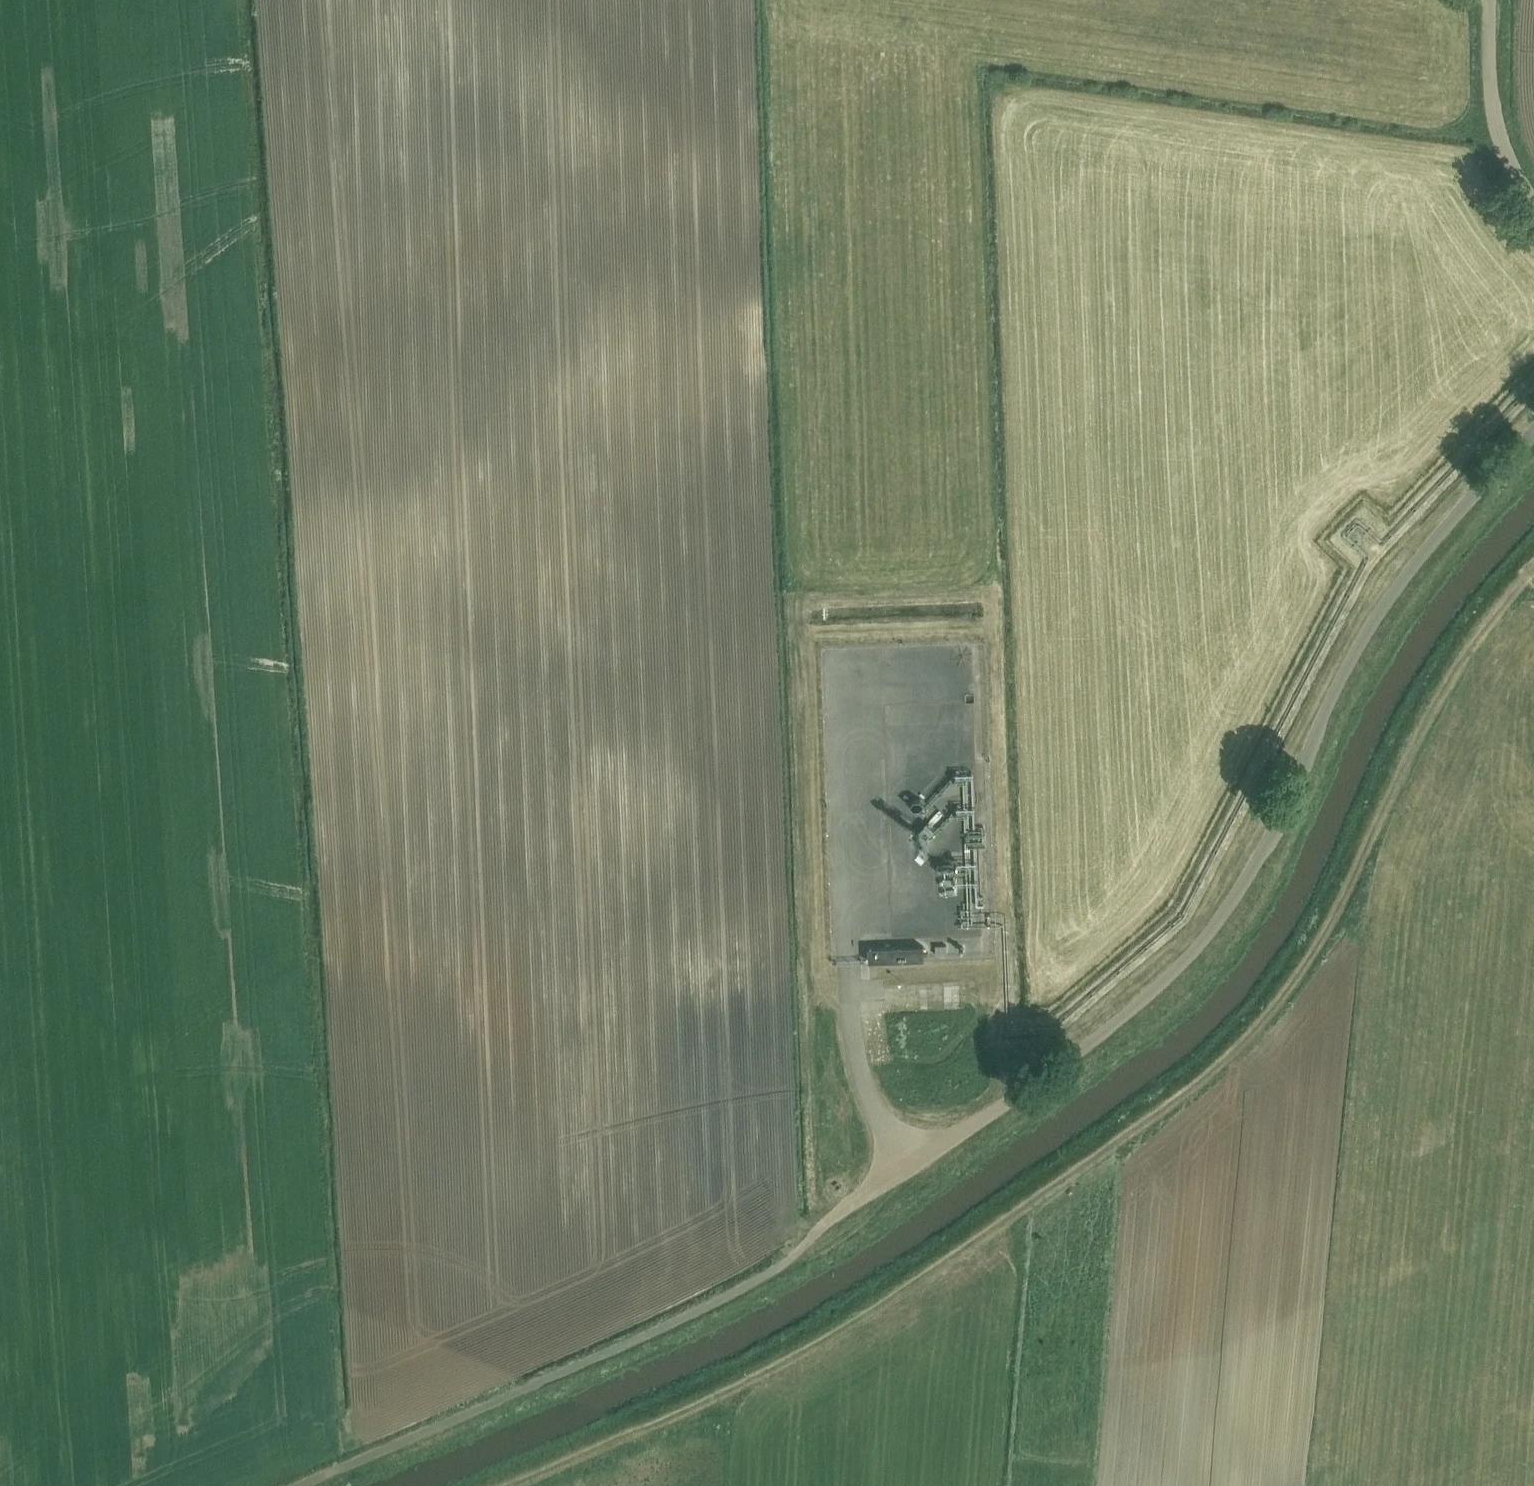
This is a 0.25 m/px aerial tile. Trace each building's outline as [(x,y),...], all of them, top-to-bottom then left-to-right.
[(965,931),(965,948),(984,948),(984,931),(965,931)] [(868,947),(869,962),(876,962),(925,960),(924,946),(868,947)]
